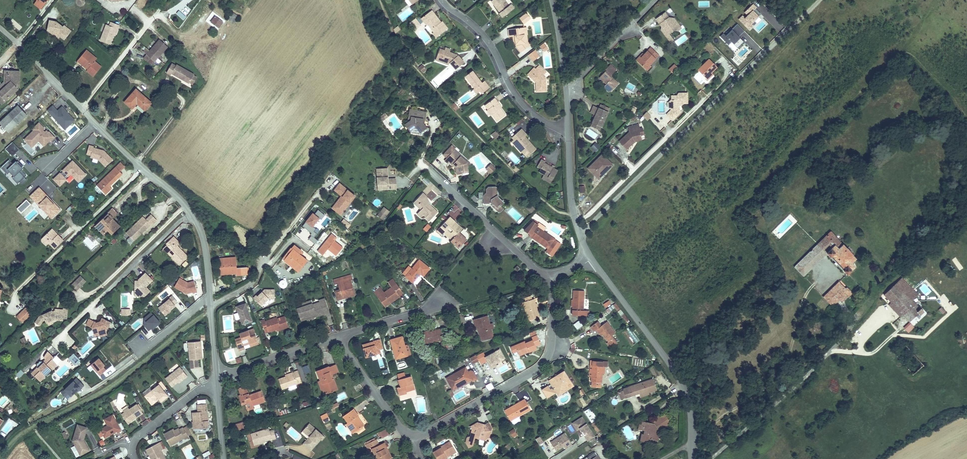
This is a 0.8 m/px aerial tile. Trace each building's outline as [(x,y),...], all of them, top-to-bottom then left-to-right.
[(515,8),(511,4),(509,6),(505,0),(493,0),(491,1),(500,13),(499,13),(502,17),(515,8)] [(737,20),(748,30),(761,18),(754,11),(757,8),(753,3),(743,14),(737,20)] [(448,29),(442,21),(441,22),(439,23),(436,19),(437,18),(432,10),(422,18),(424,22),(426,20),(429,23),(428,24),(428,25),(434,32),(433,33),(436,37),(448,29)] [(186,17),(179,11),(177,13),(184,20),(186,17)] [(233,12),(231,14),(234,16),(230,21),(234,24),(239,17),(233,12)] [(678,25),(678,23),(674,18),(669,17),(665,12),(656,19),(660,24),(661,23),(662,24),(663,23),(664,25),(661,26),(661,29),(666,36),(670,33),(671,30),(674,30),(678,31),(678,29),(678,28),(678,26),(678,25)] [(524,24),(531,18),(528,15),(521,21),(524,24)] [(223,22),(215,17),(211,22),(219,28),(223,22)] [(412,27),(419,22),(415,18),(409,23),(412,27)] [(69,34),(62,29),(63,27),(57,21),(49,20),(47,31),(49,31),(55,32),(60,37),(64,40),(69,34)] [(114,35),(116,28),(118,29),(119,25),(111,22),(109,26),(106,25),(100,40),(110,44),(114,35)] [(758,54),(762,49),(737,23),(721,39),(728,45),(731,42),(738,49),(745,41),(758,54)] [(525,42),(524,35),(525,35),(524,27),(508,29),(509,37),(513,36),(513,40),(515,40),(516,43),(516,46),(521,52),(528,47),(525,42)] [(147,54),(146,54),(155,62),(158,58),(168,47),(160,39),(154,46),(155,46),(150,51),(147,48),(144,52),(147,54)] [(650,65),(659,55),(651,47),(644,54),(642,57),(640,56),(636,60),(646,69),(650,65)] [(464,62),(458,55),(457,57),(454,54),(450,52),(444,50),(440,49),(436,60),(441,62),(441,60),(450,63),(456,70),(464,62)] [(94,76),(101,67),(95,61),(96,60),(89,54),(90,53),(86,50),(79,59),(89,67),(88,69),(87,70),(94,76)] [(539,57),(536,53),(537,52),(535,50),(528,55),(533,61),(539,57)] [(155,62),(146,54),(144,57),(152,65),(155,62)] [(89,67),(79,59),(77,61),(88,69),(89,67)] [(711,73),(717,67),(709,59),(698,70),(706,78),(711,73)] [(160,62),(154,68),(159,72),(164,65),(160,62)] [(146,72),(150,68),(146,64),(142,68),(146,72)] [(172,74),(180,78),(181,77),(183,79),(182,80),(189,83),(190,83),(194,75),(176,65),(176,66),(172,64),(166,73),(171,75),(172,74)] [(611,91),(617,85),(613,81),(615,80),(611,76),(611,75),(616,70),(610,64),(605,69),(606,70),(601,75),(601,79),(606,84),(605,85),(605,88),(609,91),(611,91)] [(678,68),(675,64),(669,70),(672,73),(678,68)] [(546,91),(546,78),(543,76),(546,72),(539,65),(536,69),(537,70),(530,77),(535,81),(535,80),(536,81),(536,83),(536,91),(546,91)] [(510,76),(516,73),(513,67),(507,71),(510,76)] [(530,77),(537,70),(536,69),(534,67),(528,75),(530,77)] [(5,75),(6,75),(6,86),(7,87),(5,89),(4,88),(0,92),(0,95),(5,100),(16,91),(18,88),(19,71),(5,70),(5,75)] [(490,87),(485,81),(482,83),(479,78),(478,79),(475,76),(476,75),(473,71),(465,76),(474,89),(475,89),(477,87),(480,91),(482,93),(490,87)] [(132,109),(137,103),(139,104),(138,104),(145,110),(151,103),(136,89),(125,102),(132,109)] [(679,109),(679,105),(679,103),(684,103),(687,103),(687,93),(679,93),(677,93),(677,95),(677,96),(677,99),(672,99),(669,102),(669,107),(672,110),(667,114),(673,120),(681,111),(679,109)] [(506,115),(500,108),(497,103),(498,102),(495,98),(484,106),(488,110),(489,109),(492,114),(491,114),(491,115),(497,122),(506,115)] [(454,103),(450,106),(456,111),(459,108),(454,103)] [(2,125),(6,130),(8,132),(27,115),(18,105),(13,110),(0,122),(0,123),(2,125)] [(9,105),(0,113),(0,115),(10,106),(9,105)] [(58,111),(53,105),(47,110),(62,126),(68,121),(71,124),(75,120),(68,113),(67,114),(64,112),(66,110),(62,106),(58,111)] [(602,126),(608,112),(599,108),(596,115),(595,117),(593,122),(602,126)] [(409,111),(408,116),(411,117),(410,120),(407,122),(405,124),(411,133),(422,135),(428,131),(429,128),(427,128),(424,124),(423,122),(424,119),(425,119),(427,112),(418,110),(418,113),(409,111)] [(363,122),(360,120),(355,126),(358,129),(363,122)] [(51,141),(55,138),(49,132),(48,132),(46,130),(45,132),(43,134),(41,132),(43,130),(44,128),(40,124),(34,129),(36,130),(26,140),(30,144),(32,141),(35,144),(39,141),(44,146),(50,140),(51,141)] [(642,138),(641,136),(639,129),(640,129),(639,124),(628,127),(629,132),(619,142),(626,150),(635,142),(634,141),(635,140),(642,138)] [(536,149),(530,142),(529,142),(527,140),(528,140),(525,136),(527,135),(521,129),(512,137),(514,140),(517,143),(516,144),(519,148),(518,149),(522,153),(523,152),(527,157),(536,149)] [(19,149),(12,142),(5,149),(12,156),(19,149)] [(596,143),(592,146),(596,151),(600,148),(596,143)] [(99,159),(105,166),(112,159),(105,152),(103,151),(104,150),(93,147),(93,146),(89,145),(86,154),(91,155),(92,153),(95,154),(94,158),(99,159)] [(470,164),(454,150),(453,151),(450,148),(443,155),(447,158),(445,160),(448,163),(449,162),(453,165),(454,164),(456,166),(455,167),(457,175),(463,173),(462,172),(468,171),(467,168),(470,164)] [(511,152),(508,155),(516,164),(520,161),(511,152)] [(607,170),(612,165),(602,155),(589,168),(597,177),(606,168),(607,170)] [(18,165),(16,162),(15,161),(13,163),(9,159),(0,167),(7,174),(9,171),(13,176),(12,177),(17,183),(19,181),(24,177),(26,175),(21,169),(22,168),(21,167),(19,164),(18,165)] [(553,180),(558,170),(554,168),(551,167),(545,163),(545,162),(541,160),(537,166),(541,169),(539,172),(544,175),(553,180)] [(86,174),(74,162),(73,163),(71,162),(62,171),(63,171),(61,173),(60,172),(54,179),(60,185),(66,179),(64,176),(66,174),(68,176),(71,174),(78,181),(86,174)] [(124,166),(121,163),(116,167),(119,171),(124,166)] [(119,171),(116,167),(97,186),(103,191),(106,195),(111,189),(109,187),(110,186),(122,174),(119,171)] [(387,177),(388,177),(387,168),(377,169),(378,185),(382,184),(382,189),(396,188),(396,179),(388,179),(387,179),(387,177)] [(599,178),(607,170),(606,168),(597,177),(599,178)] [(551,183),(553,180),(544,175),(542,178),(551,183)] [(335,190),(342,196),(344,197),(341,201),(339,199),(332,208),(336,211),(338,209),(340,209),(341,210),(345,205),(347,207),(355,196),(340,183),(335,190)] [(60,210),(54,203),(53,204),(47,197),(48,196),(39,187),(31,195),(36,201),(38,198),(41,202),(39,204),(52,217),(60,210)] [(489,204),(490,202),(493,205),(492,205),(494,208),(496,210),(498,211),(500,211),(503,208),(501,205),(500,204),(503,201),(499,198),(498,196),(497,189),(496,187),(488,187),(487,189),(487,196),(486,196),(486,194),(485,194),(484,195),(484,204),(489,204)] [(414,202),(417,206),(419,204),(423,207),(421,209),(417,214),(421,217),(424,215),(426,217),(425,217),(429,221),(438,212),(431,206),(430,206),(427,204),(428,203),(429,202),(425,198),(426,196),(423,193),(414,202)] [(36,201),(31,195),(30,196),(51,218),(52,217),(39,204),(41,202),(38,198),(36,201)] [(21,214),(31,204),(26,200),(16,209),(21,214)] [(526,207),(529,210),(530,209),(532,211),(531,211),(533,212),(535,209),(529,204),(526,207)] [(338,209),(336,211),(341,215),(347,207),(345,205),(341,210),(340,209),(338,209)] [(384,207),(381,211),(386,215),(389,211),(384,207)] [(95,226),(103,234),(107,229),(112,234),(120,226),(113,219),(113,218),(111,216),(116,211),(112,208),(107,213),(108,214),(95,226)] [(411,208),(404,210),(408,223),(414,221),(411,208)] [(325,228),(331,220),(317,210),(314,214),(312,213),(302,227),(310,233),(306,238),(314,244),(318,240),(312,237),(321,225),(325,228)] [(133,235),(136,238),(142,232),(141,231),(142,230),(143,231),(151,224),(152,225),(157,220),(151,215),(146,220),(143,217),(126,233),(131,238),(133,235)] [(458,234),(452,240),(451,241),(459,248),(467,240),(462,235),(459,236),(459,232),(462,229),(450,217),(445,222),(442,225),(437,230),(442,235),(444,233),(447,229),(452,233),(456,232),(458,234)] [(555,239),(543,231),(536,226),(531,235),(535,238),(535,239),(548,248),(546,252),(552,256),(561,243),(555,240),(555,239)] [(70,227),(64,234),(69,238),(75,231),(70,227)] [(52,229),(43,237),(49,243),(55,249),(63,241),(52,229)] [(452,233),(447,229),(444,233),(452,240),(458,234),(456,232),(452,233)] [(853,254),(847,248),(831,231),(795,267),(803,276),(827,253),(830,257),(831,257),(835,262),(838,265),(843,270),(847,274),(855,266),(853,264),(854,263),(854,262),(853,262),(853,261),(856,258),(852,255),(853,254)] [(329,236),(323,245),(324,246),(327,248),(327,249),(324,252),(323,251),(319,249),(318,251),(325,257),(328,253),(326,251),(334,240),(329,236)] [(41,240),(46,246),(49,243),(43,237),(41,240)] [(179,243),(174,237),(167,244),(168,245),(164,249),(179,265),(188,257),(181,250),(180,251),(179,249),(180,248),(177,245),(179,243)] [(293,249),(300,254),(302,251),(294,245),(283,259),(284,260),(293,249)] [(307,261),(300,254),(293,249),(284,260),(299,272),(307,261)] [(235,257),(219,259),(221,275),(236,273),(236,275),(248,274),(247,267),(236,268),(235,257)] [(429,268),(419,260),(406,276),(413,282),(421,273),(423,276),(429,268)] [(138,291),(138,296),(145,296),(150,291),(146,287),(152,280),(145,273),(139,279),(139,281),(139,286),(135,286),(135,291),(138,291)] [(351,275),(333,280),(335,285),(338,284),(339,290),(335,291),(338,300),(355,295),(351,280),(353,279),(351,275)] [(81,276),(75,282),(80,286),(86,281),(81,276)] [(919,293),(903,276),(884,293),(892,302),(902,313),(910,321),(923,308),(914,298),(919,293)] [(195,281),(188,283),(180,278),(175,287),(184,292),(184,291),(186,292),(187,294),(193,292),(193,293),(198,292),(195,281)] [(80,286),(75,282),(71,285),(76,290),(80,286)] [(839,299),(846,293),(849,296),(852,293),(847,287),(845,289),(839,282),(823,297),(832,306),(839,299)] [(378,297),(384,304),(390,300),(391,302),(399,296),(402,293),(396,284),(392,287),(384,293),(380,288),(375,292),(378,297)] [(275,290),(265,290),(265,291),(263,293),(262,292),(258,296),(257,295),(254,298),(261,306),(268,299),(275,299),(275,290)] [(583,316),(583,310),(584,291),(573,290),(573,300),(573,307),(572,315),(583,316)] [(842,302),(849,296),(846,293),(839,299),(842,302)] [(176,302),(172,297),(159,307),(165,315),(170,311),(168,309),(173,305),(173,304),(176,302)] [(534,299),(532,299),(526,301),(524,302),(527,311),(529,320),(539,317),(536,306),(536,304),(534,299)] [(312,303),(311,300),(301,304),(301,305),(296,306),(297,309),(312,303)] [(605,308),(611,304),(609,300),(603,304),(605,308)] [(320,302),(312,305),(312,303),(297,309),(300,317),(305,315),(306,317),(315,313),(316,316),(324,314),(324,313),(324,312),(328,310),(325,302),(321,304),(320,302)] [(902,313),(892,302),(889,305),(900,316),(902,313)] [(242,325),(252,321),(245,304),(236,307),(242,325)] [(32,313),(27,307),(17,317),(22,323),(32,313)] [(47,323),(52,321),(52,322),(53,322),(56,320),(63,320),(63,318),(67,319),(68,309),(63,309),(63,310),(59,309),(59,311),(55,311),(52,311),(39,317),(35,323),(40,326),(42,322),(42,321),(45,319),(47,323)] [(622,311),(619,313),(625,322),(628,320),(622,311)] [(146,321),(154,315),(151,312),(145,318),(144,325),(147,322),(146,321)] [(160,323),(154,315),(146,321),(147,322),(144,325),(149,331),(152,328),(153,329),(160,323)] [(277,317),(270,320),(265,321),(265,319),(261,320),(264,330),(268,328),(269,332),(276,330),(280,328),(281,330),(289,327),(285,316),(278,319),(277,317)] [(480,328),(483,341),(493,338),(491,329),(494,328),(492,323),(489,324),(487,316),(474,319),(477,329),(478,329),(480,328)] [(102,318),(101,321),(100,323),(96,324),(96,322),(89,319),(86,325),(92,328),(94,336),(99,335),(100,335),(99,333),(106,331),(110,323),(102,318)] [(579,320),(573,325),(577,329),(583,325),(579,320)] [(599,334),(600,333),(602,332),(606,337),(609,342),(607,343),(610,348),(617,343),(611,336),(615,333),(607,322),(601,326),(598,322),(591,327),(594,331),(596,330),(599,334)] [(908,333),(914,327),(910,323),(904,329),(908,333)] [(861,333),(866,338),(876,331),(871,325),(861,333)] [(634,344),(638,342),(631,328),(627,331),(634,344)] [(239,334),(241,337),(242,340),(236,342),(239,351),(245,348),(244,345),(258,340),(254,329),(239,334)] [(430,330),(421,333),(424,345),(445,339),(442,329),(430,332),(430,330)] [(537,335),(531,337),(533,340),(535,346),(541,344),(537,335)] [(408,355),(405,345),(402,336),(395,338),(390,340),(393,347),(396,346),(397,348),(396,348),(399,358),(408,356),(408,355)] [(258,340),(244,345),(245,348),(259,344),(258,340)] [(380,340),(361,344),(365,359),(383,355),(380,340)] [(537,349),(535,346),(533,340),(526,343),(525,341),(510,347),(514,356),(519,354),(528,350),(529,352),(537,349)] [(894,353),(905,344),(901,340),(891,350),(894,353)] [(197,359),(201,358),(200,347),(201,347),(201,341),(188,343),(189,351),(191,368),(198,367),(197,359)] [(446,344),(444,349),(445,354),(453,351),(451,343),(446,344)] [(54,358),(47,352),(44,356),(44,357),(44,358),(45,360),(43,362),(44,363),(38,368),(37,367),(31,373),(35,377),(35,376),(40,381),(42,379),(45,376),(45,375),(51,370),(57,365),(52,360),(54,358)] [(80,360),(74,353),(69,358),(71,360),(74,358),(76,360),(76,359),(79,362),(80,360)] [(476,356),(475,355),(470,358),(474,364),(479,361),(476,356)] [(129,356),(116,365),(118,369),(129,362),(131,364),(133,362),(129,356)] [(104,367),(105,366),(99,358),(88,367),(93,373),(97,370),(101,375),(107,371),(104,367)] [(607,366),(608,361),(607,361),(607,362),(606,362),(606,361),(590,360),(590,365),(592,365),(591,377),(591,381),(592,381),(592,386),(600,386),(600,382),(601,382),(602,373),(603,366),(604,366),(607,366)] [(304,374),(310,372),(308,365),(301,367),(304,374)] [(323,388),(323,389),(325,394),(332,391),(330,388),(336,386),(333,379),(330,380),(330,378),(331,377),(329,374),(331,373),(331,374),(338,372),(335,365),(329,367),(317,371),(321,381),(324,388),(323,388)] [(183,378),(183,379),(187,376),(180,367),(171,374),(165,379),(172,387),(178,382),(183,378)] [(468,372),(465,368),(447,378),(453,389),(459,386),(457,384),(466,379),(467,381),(471,379),(473,381),(477,379),(473,372),(470,370),(468,372)] [(294,374),(286,377),(279,379),(282,389),(289,387),(293,385),(301,382),(300,379),(300,378),(297,371),(293,372),(294,374)] [(558,379),(551,383),(551,384),(542,390),(547,397),(556,392),(562,393),(566,390),(562,384),(569,380),(564,371),(557,376),(558,379)] [(404,373),(397,375),(399,381),(401,387),(400,388),(398,388),(401,399),(416,395),(413,384),(411,377),(406,378),(404,373)] [(84,385),(77,378),(61,393),(65,396),(69,393),(71,396),(76,392),(80,388),(81,389),(84,385)] [(642,395),(649,393),(657,390),(653,379),(623,389),(623,390),(626,397),(637,394),(636,390),(640,389),(642,395)] [(153,390),(145,396),(150,403),(156,398),(157,397),(161,402),(168,396),(163,390),(166,388),(161,381),(158,384),(159,385),(153,390)] [(255,400),(256,404),(265,401),(261,391),(252,394),(252,395),(249,396),(249,395),(246,386),(240,389),(242,395),(239,396),(242,405),(245,404),(247,409),(253,406),(253,405),(251,402),(255,400)] [(636,390),(637,394),(639,393),(641,397),(649,394),(649,393),(642,395),(640,389),(636,390)] [(121,408),(126,406),(121,394),(116,396),(121,408)] [(514,408),(506,413),(511,421),(531,409),(525,399),(512,406),(514,408)] [(141,411),(137,405),(137,404),(122,414),(128,423),(136,418),(136,417),(143,413),(141,411)] [(206,404),(198,405),(198,412),(196,412),(197,422),(193,422),(193,428),(208,427),(206,404)] [(355,432),(364,426),(359,419),(358,420),(356,417),(357,417),(358,416),(354,409),(344,416),(348,423),(346,424),(349,428),(351,426),(355,432)] [(585,420),(581,413),(571,420),(575,426),(579,424),(585,420)] [(666,421),(668,419),(665,414),(660,417),(658,417),(657,421),(655,421),(654,424),(644,422),(643,426),(646,427),(645,430),(644,435),(642,434),(641,440),(650,442),(651,439),(657,441),(659,434),(657,433),(657,431),(659,431),(662,432),(663,428),(664,428),(668,425),(667,423),(666,421)] [(116,430),(117,432),(117,433),(121,431),(113,415),(104,420),(107,426),(106,426),(107,428),(101,431),(105,438),(114,433),(113,432),(116,430)] [(596,421),(595,422),(592,423),(591,424),(596,431),(601,428),(596,421)] [(488,422),(482,425),(482,428),(480,427),(477,422),(470,427),(472,430),(471,433),(469,438),(467,438),(466,443),(468,448),(473,446),(472,444),(474,443),(475,440),(474,440),(475,437),(479,438),(479,439),(484,440),(489,438),(491,428),(488,422)] [(245,428),(243,423),(235,425),(237,431),(245,428)] [(323,436),(309,423),(304,430),(311,435),(309,437),(311,438),(305,445),(311,450),(321,439),(323,436)] [(83,440),(87,428),(78,425),(73,441),(80,455),(89,450),(83,440)] [(187,436),(183,428),(183,427),(179,429),(179,428),(174,430),(172,431),(172,430),(164,434),(170,445),(184,438),(184,439),(188,437),(187,436)] [(270,431),(269,428),(251,434),(254,445),(263,442),(263,441),(272,438),(272,440),(276,438),(273,430),(270,431)] [(388,434),(386,429),(379,432),(382,437),(388,434)] [(565,450),(573,446),(565,433),(550,442),(556,452),(563,448),(565,450)] [(539,445),(543,442),(539,436),(535,439),(539,445)] [(375,440),(367,444),(366,444),(368,449),(378,443),(376,439),(375,440)] [(455,451),(450,441),(441,447),(441,448),(433,452),(437,458),(444,458),(447,457),(446,456),(455,451)] [(148,453),(151,458),(165,458),(163,455),(162,456),(160,451),(161,451),(163,449),(159,442),(154,445),(156,449),(148,453)] [(374,458),(377,458),(378,458),(389,458),(384,448),(386,448),(384,443),(372,449),(374,454),(372,455),(374,458)]
